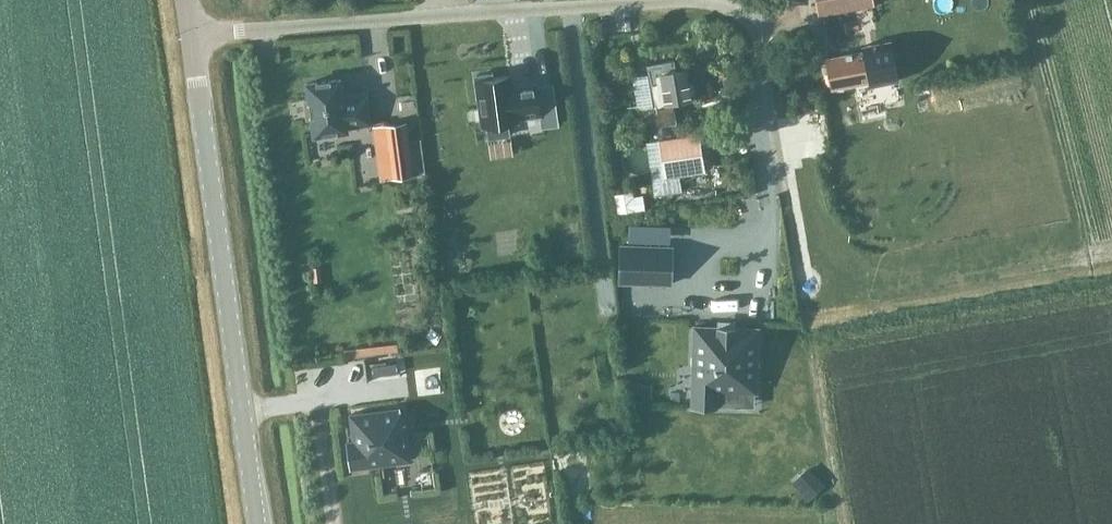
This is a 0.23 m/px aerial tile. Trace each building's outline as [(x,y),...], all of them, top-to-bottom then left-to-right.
[(818,15),(873,5),(872,0),(815,0),(818,15)] [(864,50),(826,58),(832,87),(870,80),(871,84),(869,84),(870,85),(899,80),(891,40),(862,46),(862,47),(864,47),(864,50)] [(409,85),(419,83),(415,58),(405,60),(409,85)] [(657,125),(678,122),(675,103),(693,100),(688,69),(678,71),(676,60),(648,65),(657,125)] [(492,73),(476,75),(483,125),(487,125),(489,138),(509,135),(508,122),(516,121),(516,117),(540,114),(536,85),(512,88),(510,75),(494,78),(493,72),(492,73)] [(347,131),(346,127),(371,124),(367,95),(342,99),(339,79),(307,83),(309,100),(304,101),(307,119),(312,118),(314,135),(347,131)] [(556,112),(540,114),(541,128),(558,126),(556,112)] [(406,122),(384,125),(391,178),(413,175),(406,122)] [(663,166),(650,168),(654,196),(668,194),(681,192),(678,174),(704,170),(698,134),(660,140),(663,166)] [(631,192),(615,194),(618,213),(643,209),(641,197),(632,199),(631,192)] [(620,282),(671,284),(672,247),(621,245),(620,282)] [(694,326),(692,407),(716,408),(716,405),(754,406),(755,392),(756,392),(758,328),(694,326)] [(351,468),(410,460),(405,424),(402,424),(400,408),(350,415),(354,441),(347,442),(351,468)] [(810,471),(794,487),(807,501),(824,485),(810,471)]
